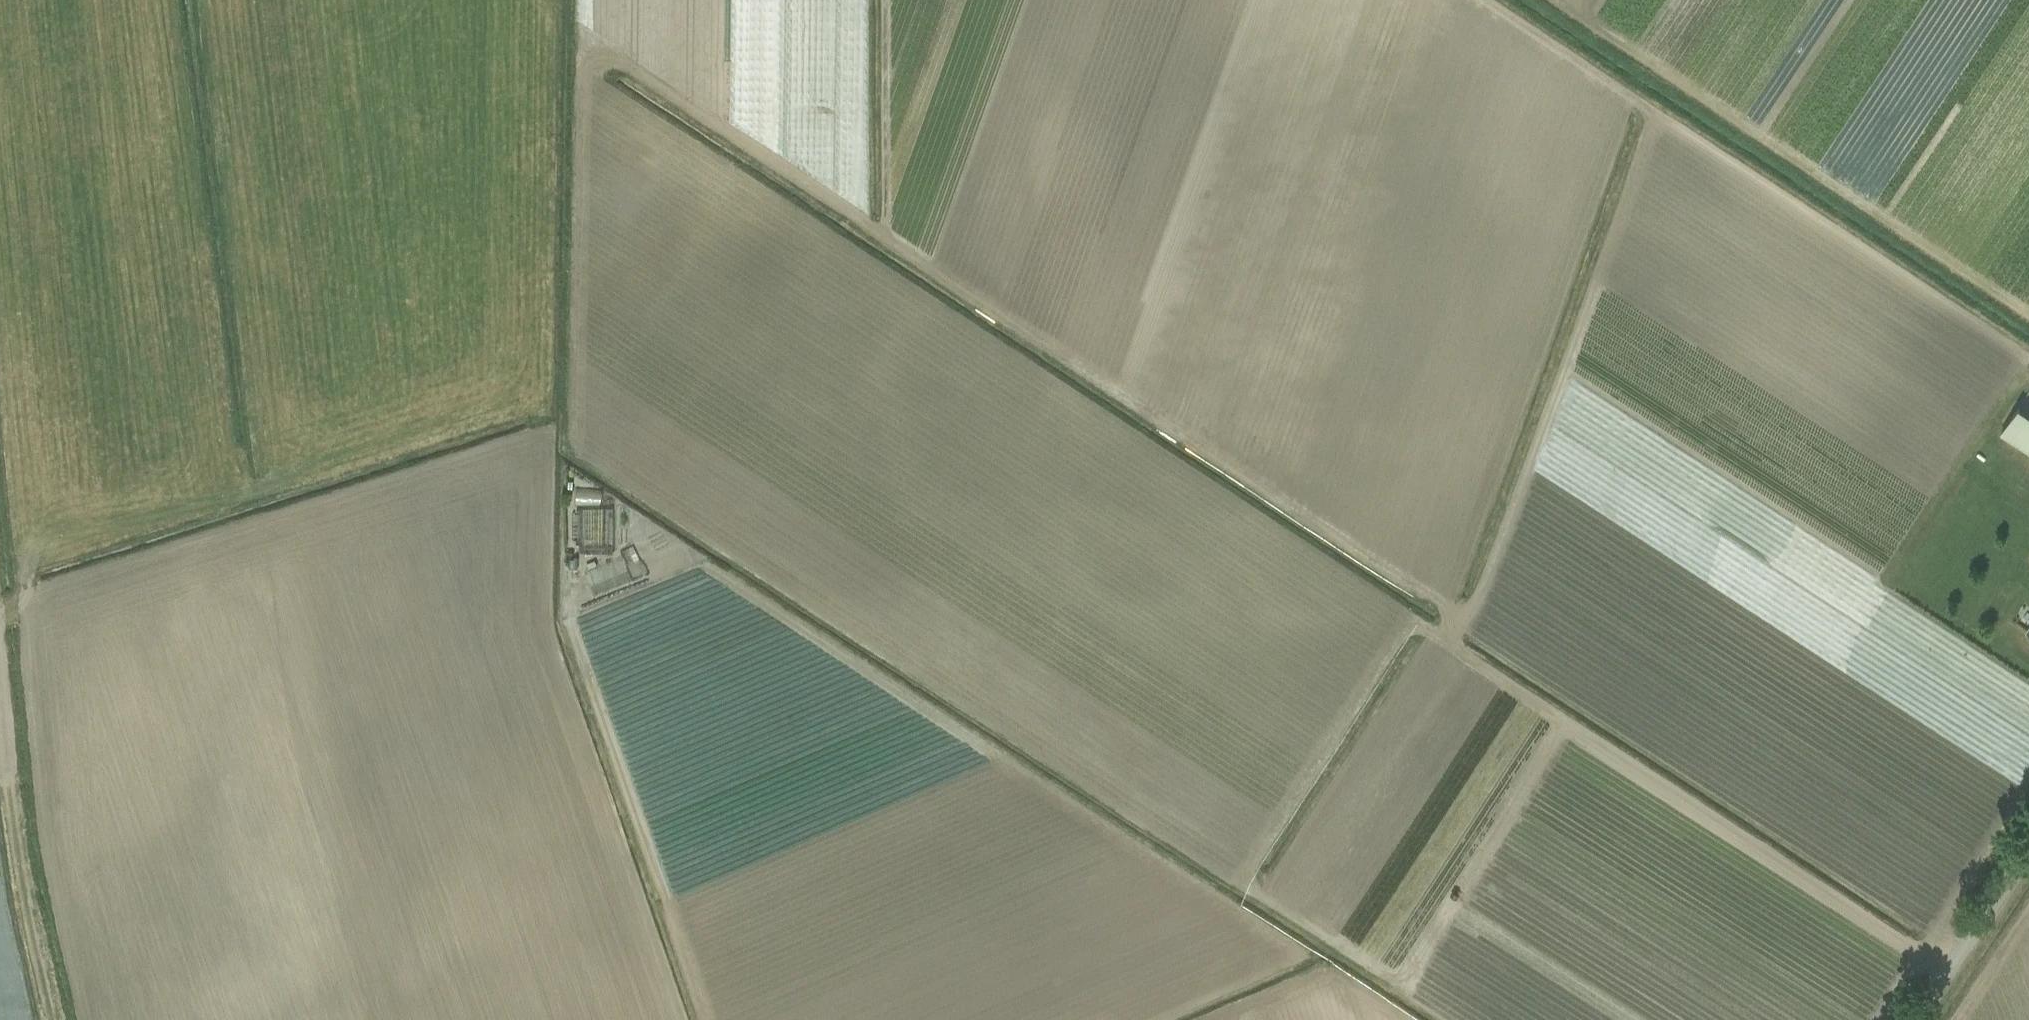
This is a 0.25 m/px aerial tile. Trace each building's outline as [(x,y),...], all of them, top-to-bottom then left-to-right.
[(1999,433),(2028,453),(2028,411),(2019,404),(1999,433)] [(571,476),(570,490),(596,491),(597,477),(571,476)] [(601,528),(577,526),(576,538),(600,539),(601,528)]
